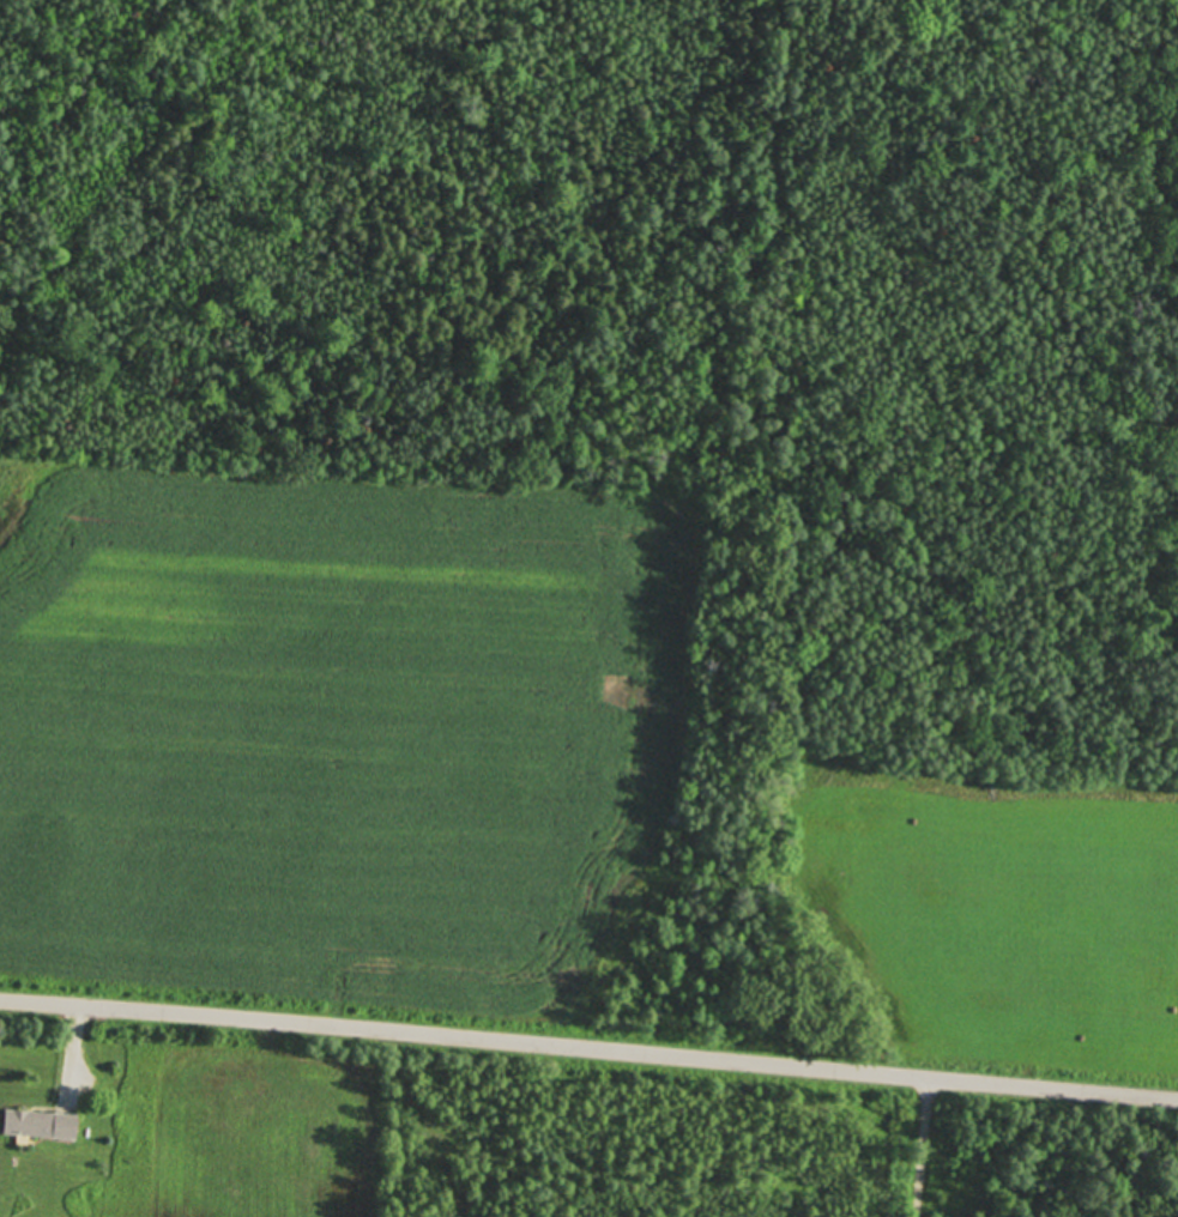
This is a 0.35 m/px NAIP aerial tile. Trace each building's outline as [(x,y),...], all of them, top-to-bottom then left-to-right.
[(75,1113),(74,1137),(1,1132),(4,1108),(75,1113)]
